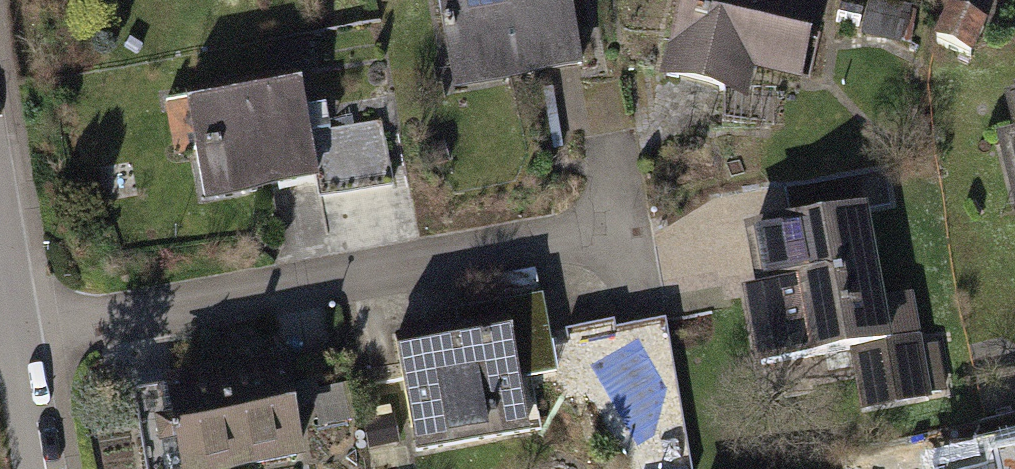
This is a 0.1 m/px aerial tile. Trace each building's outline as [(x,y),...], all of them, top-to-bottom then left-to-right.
[(455,89),(586,66),(575,0),(440,0),(455,89)] [(664,74),(747,94),(753,69),(800,80),(819,0),(682,0),(664,74)] [(886,0),(871,0),(864,36),(911,45),(919,6),(886,0)] [(952,13),(937,45),(969,59),(984,28),(952,13)] [(297,74),(189,91),(207,201),(315,184),(318,201),(394,188),(381,122),(307,135),(297,74)] [(1005,95),(1014,126),(1014,93),(1005,95)] [(999,137),(1014,214),(1014,132),(999,137)] [(884,168),(784,186),(791,223),(754,230),(765,292),(749,295),(762,365),(849,350),(860,411),(930,398),(910,290),(884,295),(868,207),(890,203),(884,168)] [(458,328),(395,340),(416,453),(538,432),(530,385),(556,380),(541,296),(455,312),(458,328)] [(166,380),(180,468),(267,468),(302,463),(285,360),(166,380)]
